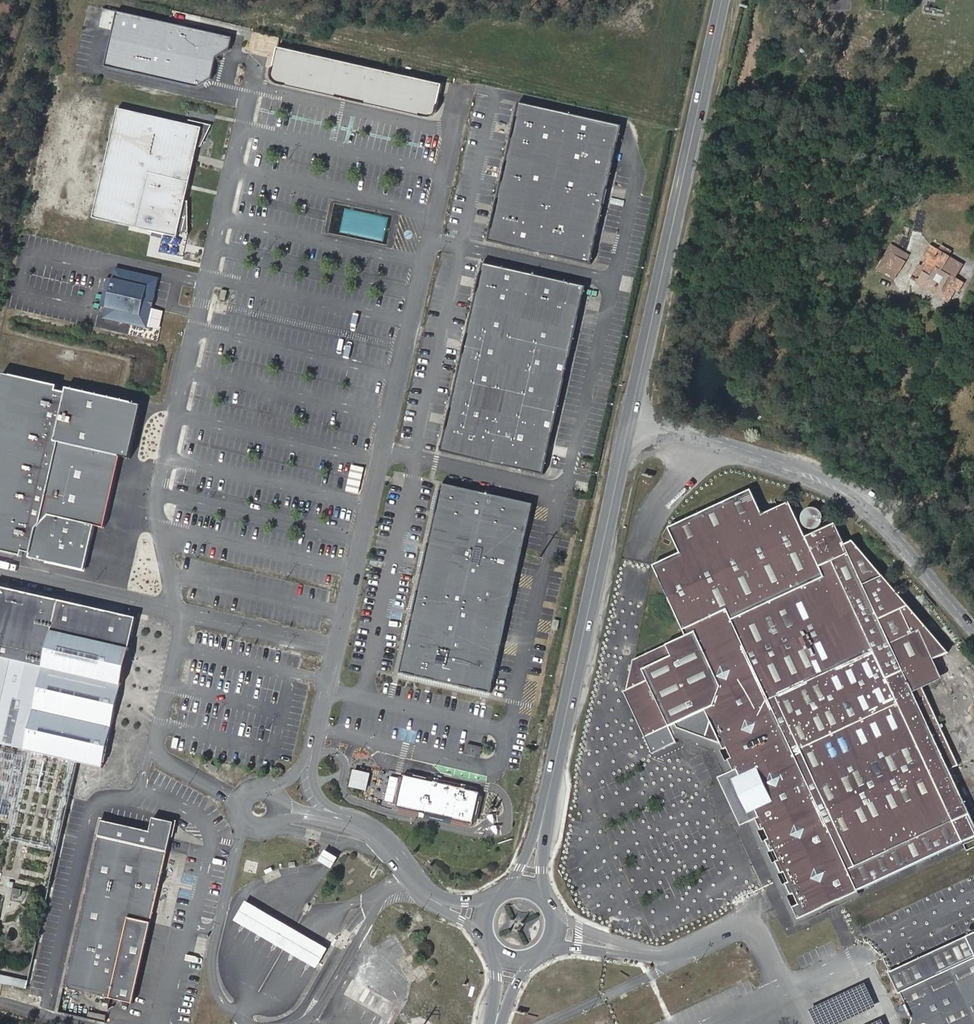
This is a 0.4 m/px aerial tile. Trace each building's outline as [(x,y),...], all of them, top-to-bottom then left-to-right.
[(176,24),(103,8),(98,29),(113,33),(105,68),(198,89),(206,83),(212,79),(216,58),(222,54),(229,49),(231,37),(176,24)] [(275,43),(266,83),(273,84),(334,98),(389,111),(433,121),(441,123),(450,83),(275,43)] [(950,106),(945,100),(928,116),(933,122),(950,106)] [(491,239),(589,261),(619,124),(522,103),(515,132),(506,176),(500,203),(497,212),(491,239)] [(201,129),(119,111),(95,218),(177,237),(195,155),(201,129)] [(963,265),(930,244),(924,254),(927,256),(917,275),(922,278),(919,282),(949,301),(962,282),(955,278),(963,265)] [(892,245),(878,268),(894,278),(909,256),(892,245)] [(586,286),(484,264),(480,284),(466,346),(443,452),(544,474),(586,286)] [(106,318),(148,329),(154,306),(161,278),(114,267),(110,282),(105,281),(99,306),(108,308),(106,318)] [(4,374),(0,390),(0,550),(22,555),(23,551),(29,553),(28,558),(85,571),(89,552),(95,524),(104,526),(110,499),(120,456),(131,458),(143,405),(68,388),(66,391),(57,389),(57,386),(4,374)] [(357,494),(364,468),(351,465),(344,490),(357,494)] [(491,692),(532,502),(442,483),(438,502),(425,562),(415,606),(409,634),(401,672),(414,675),(457,684),(475,688),(491,692)] [(919,681),(939,671),(934,660),(948,652),(883,575),(853,541),(845,544),(835,523),(806,537),(790,502),(763,514),(751,489),(669,528),(680,553),(653,566),(686,636),(666,645),(633,660),(627,690),(648,736),(669,727),(675,724),(678,728),(721,744),(723,749),(727,748),(732,758),(728,760),(733,771),(737,769),(739,775),(729,780),(747,816),(756,812),(759,818),(756,819),(761,830),(764,829),(769,839),(766,841),(771,852),(774,850),(779,860),(776,862),(781,874),(784,872),(789,882),(786,884),(791,895),(794,893),(799,904),(794,907),(799,918),(857,891),(973,837),(973,822),(950,771),(959,766),(922,687),(919,681)] [(764,504),(766,510),(786,502),(783,496),(764,504)] [(0,585),(0,745),(46,755),(77,762),(107,769),(120,703),(140,615),(0,585)] [(922,687),(942,677),(939,671),(919,681),(922,687)] [(795,927),(860,897),(857,891),(799,918),(794,907),(789,896),(791,895),(786,884),(783,885),(779,875),(781,874),(776,862),(773,863),(769,853),(771,852),(766,841),(763,842),(759,831),(761,830),(756,819),(759,818),(756,812),(747,816),(729,780),(739,775),(737,769),(733,771),(728,760),(726,761),(721,750),(723,749),(721,744),(678,728),(675,724),(669,727),(674,737),(713,752),(724,775),(718,778),(741,826),(747,824),(795,927)] [(644,737),(652,754),(676,743),(674,737),(669,727),(648,736),(644,737)] [(481,755),(483,747),(468,743),(466,751),(481,755)] [(0,745),(0,886),(47,898),(77,762),(46,755),(0,745)] [(346,787),(364,791),(368,773),(351,769),(346,787)] [(473,825),(480,792),(404,775),(403,779),(395,777),(390,776),(385,800),(397,803),(396,807),(473,825)] [(64,988),(133,1003),(160,884),(172,833),(174,823),(154,818),(151,831),(102,820),(64,988)] [(315,861),(329,869),(335,858),(322,850),(315,861)] [(328,949),(246,901),(235,920),(317,968),(328,949)] [(889,973),(899,994),(901,993),(909,1009),(914,1019),(912,1023),(973,1023),(973,934),(889,973)] [(42,996),(39,1007),(55,1012),(68,962),(58,960),(56,967),(43,963),(39,978),(33,977),(29,993),(42,996)] [(26,980),(0,975),(0,983),(24,988),(26,980)] [(381,1017),(389,1003),(361,986),(353,1000),(381,1017)]
